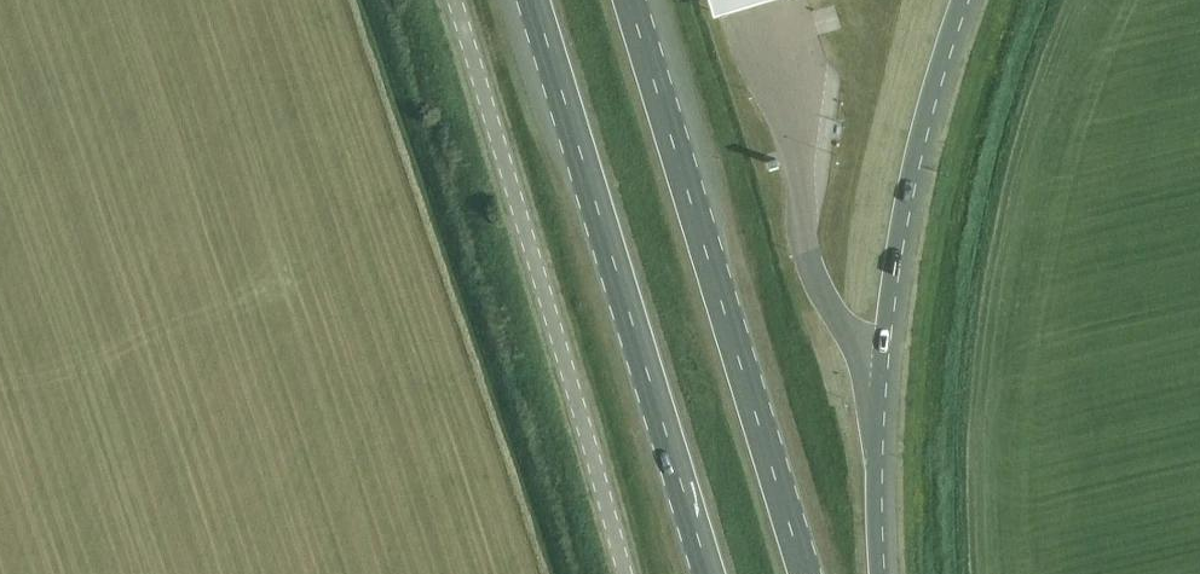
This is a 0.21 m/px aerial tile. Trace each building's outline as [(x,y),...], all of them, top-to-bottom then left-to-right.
[(710,20),(774,0),(704,0),(710,20)] [(838,12),(861,7),(860,0),(835,0),(838,12)]
